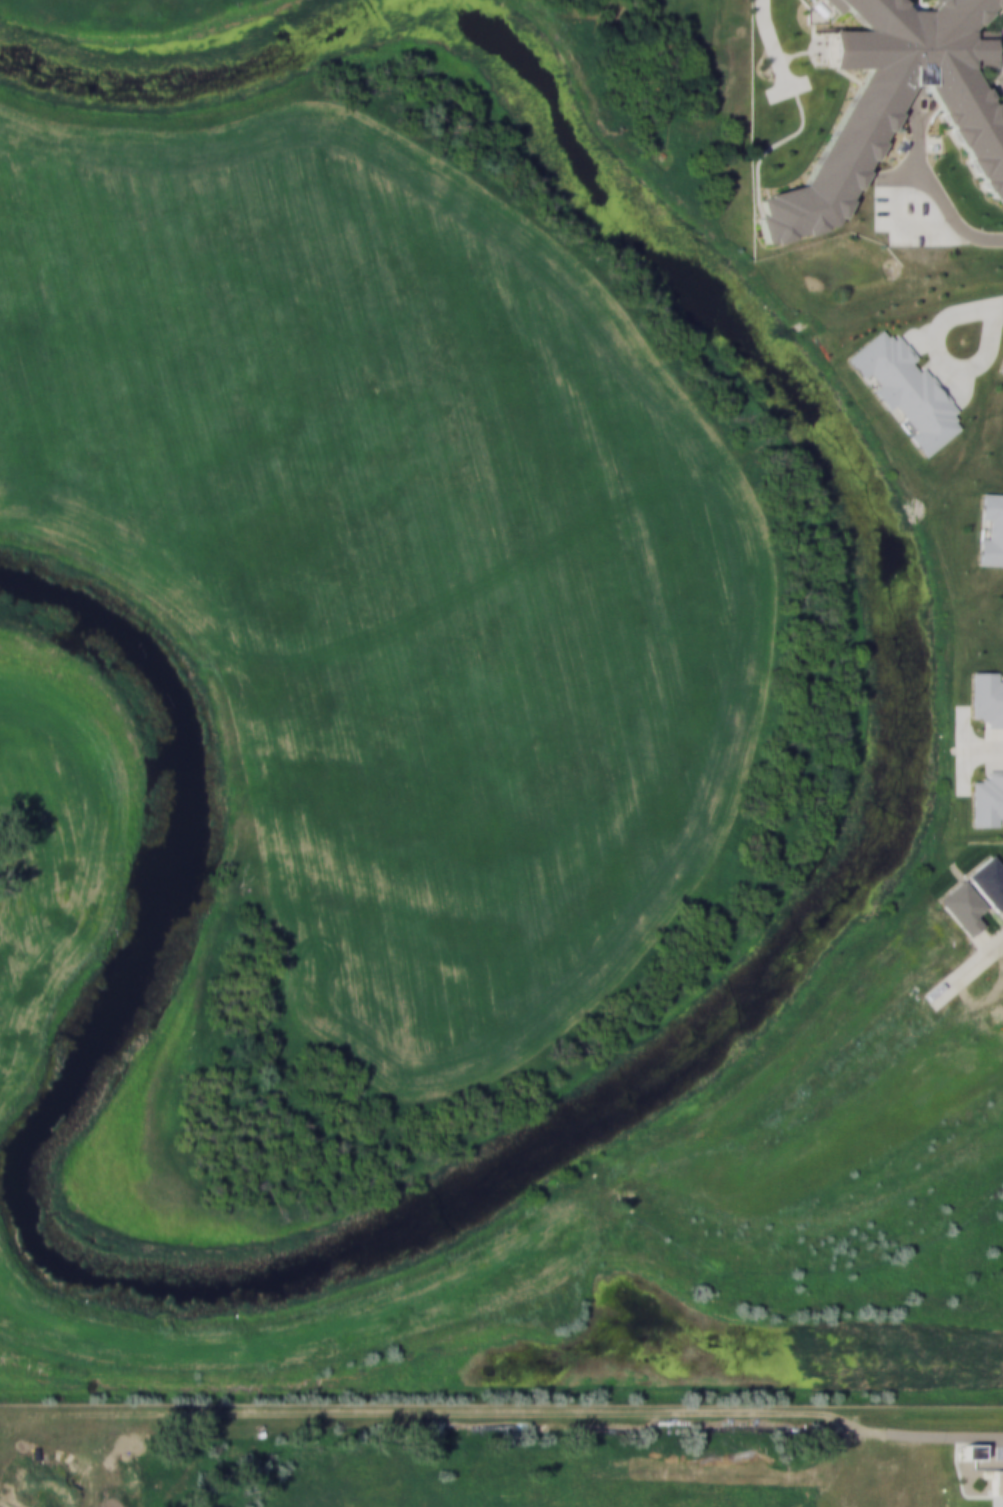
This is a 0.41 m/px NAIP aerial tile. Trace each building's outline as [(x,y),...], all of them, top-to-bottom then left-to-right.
[(974,67),(976,65),(996,66),(997,30),(971,30),(999,0),(936,0),(927,9),(907,9),(906,30),(829,29),(829,55),(826,56),(826,66),(863,67),(862,79),(892,108),(893,108),(915,85),(929,85),(977,182),(1002,207),(1002,124),(974,67)]
